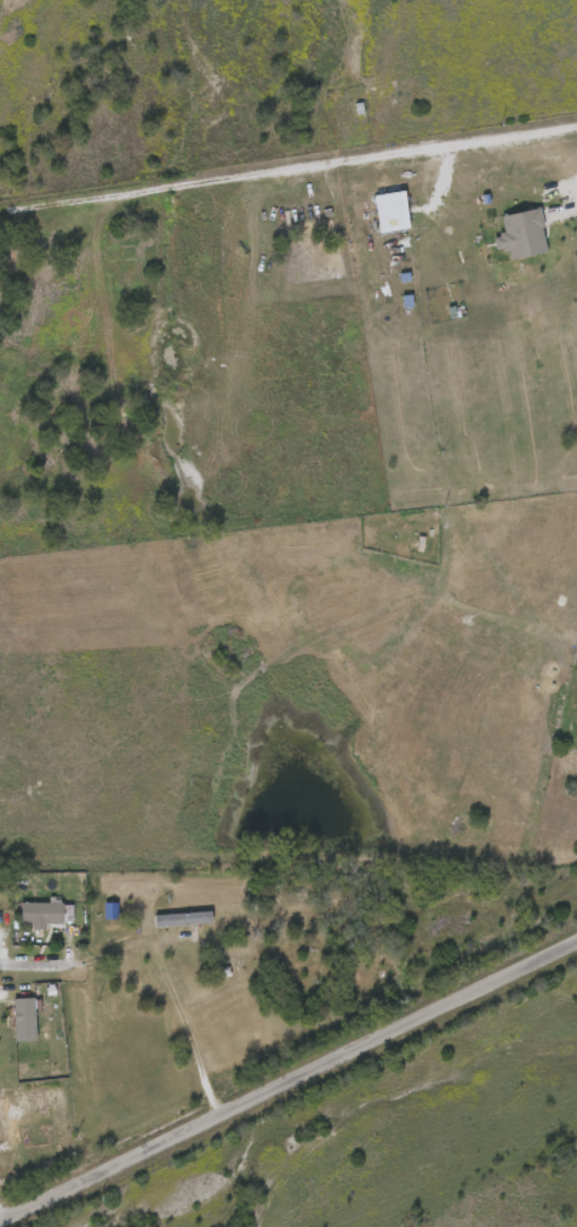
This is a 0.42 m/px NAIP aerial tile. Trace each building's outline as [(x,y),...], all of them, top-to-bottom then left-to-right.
[(21,902),(67,902),(67,925),(21,925),(21,902)] [(35,996),(35,1040),(15,1040),(15,996),(35,996)]
